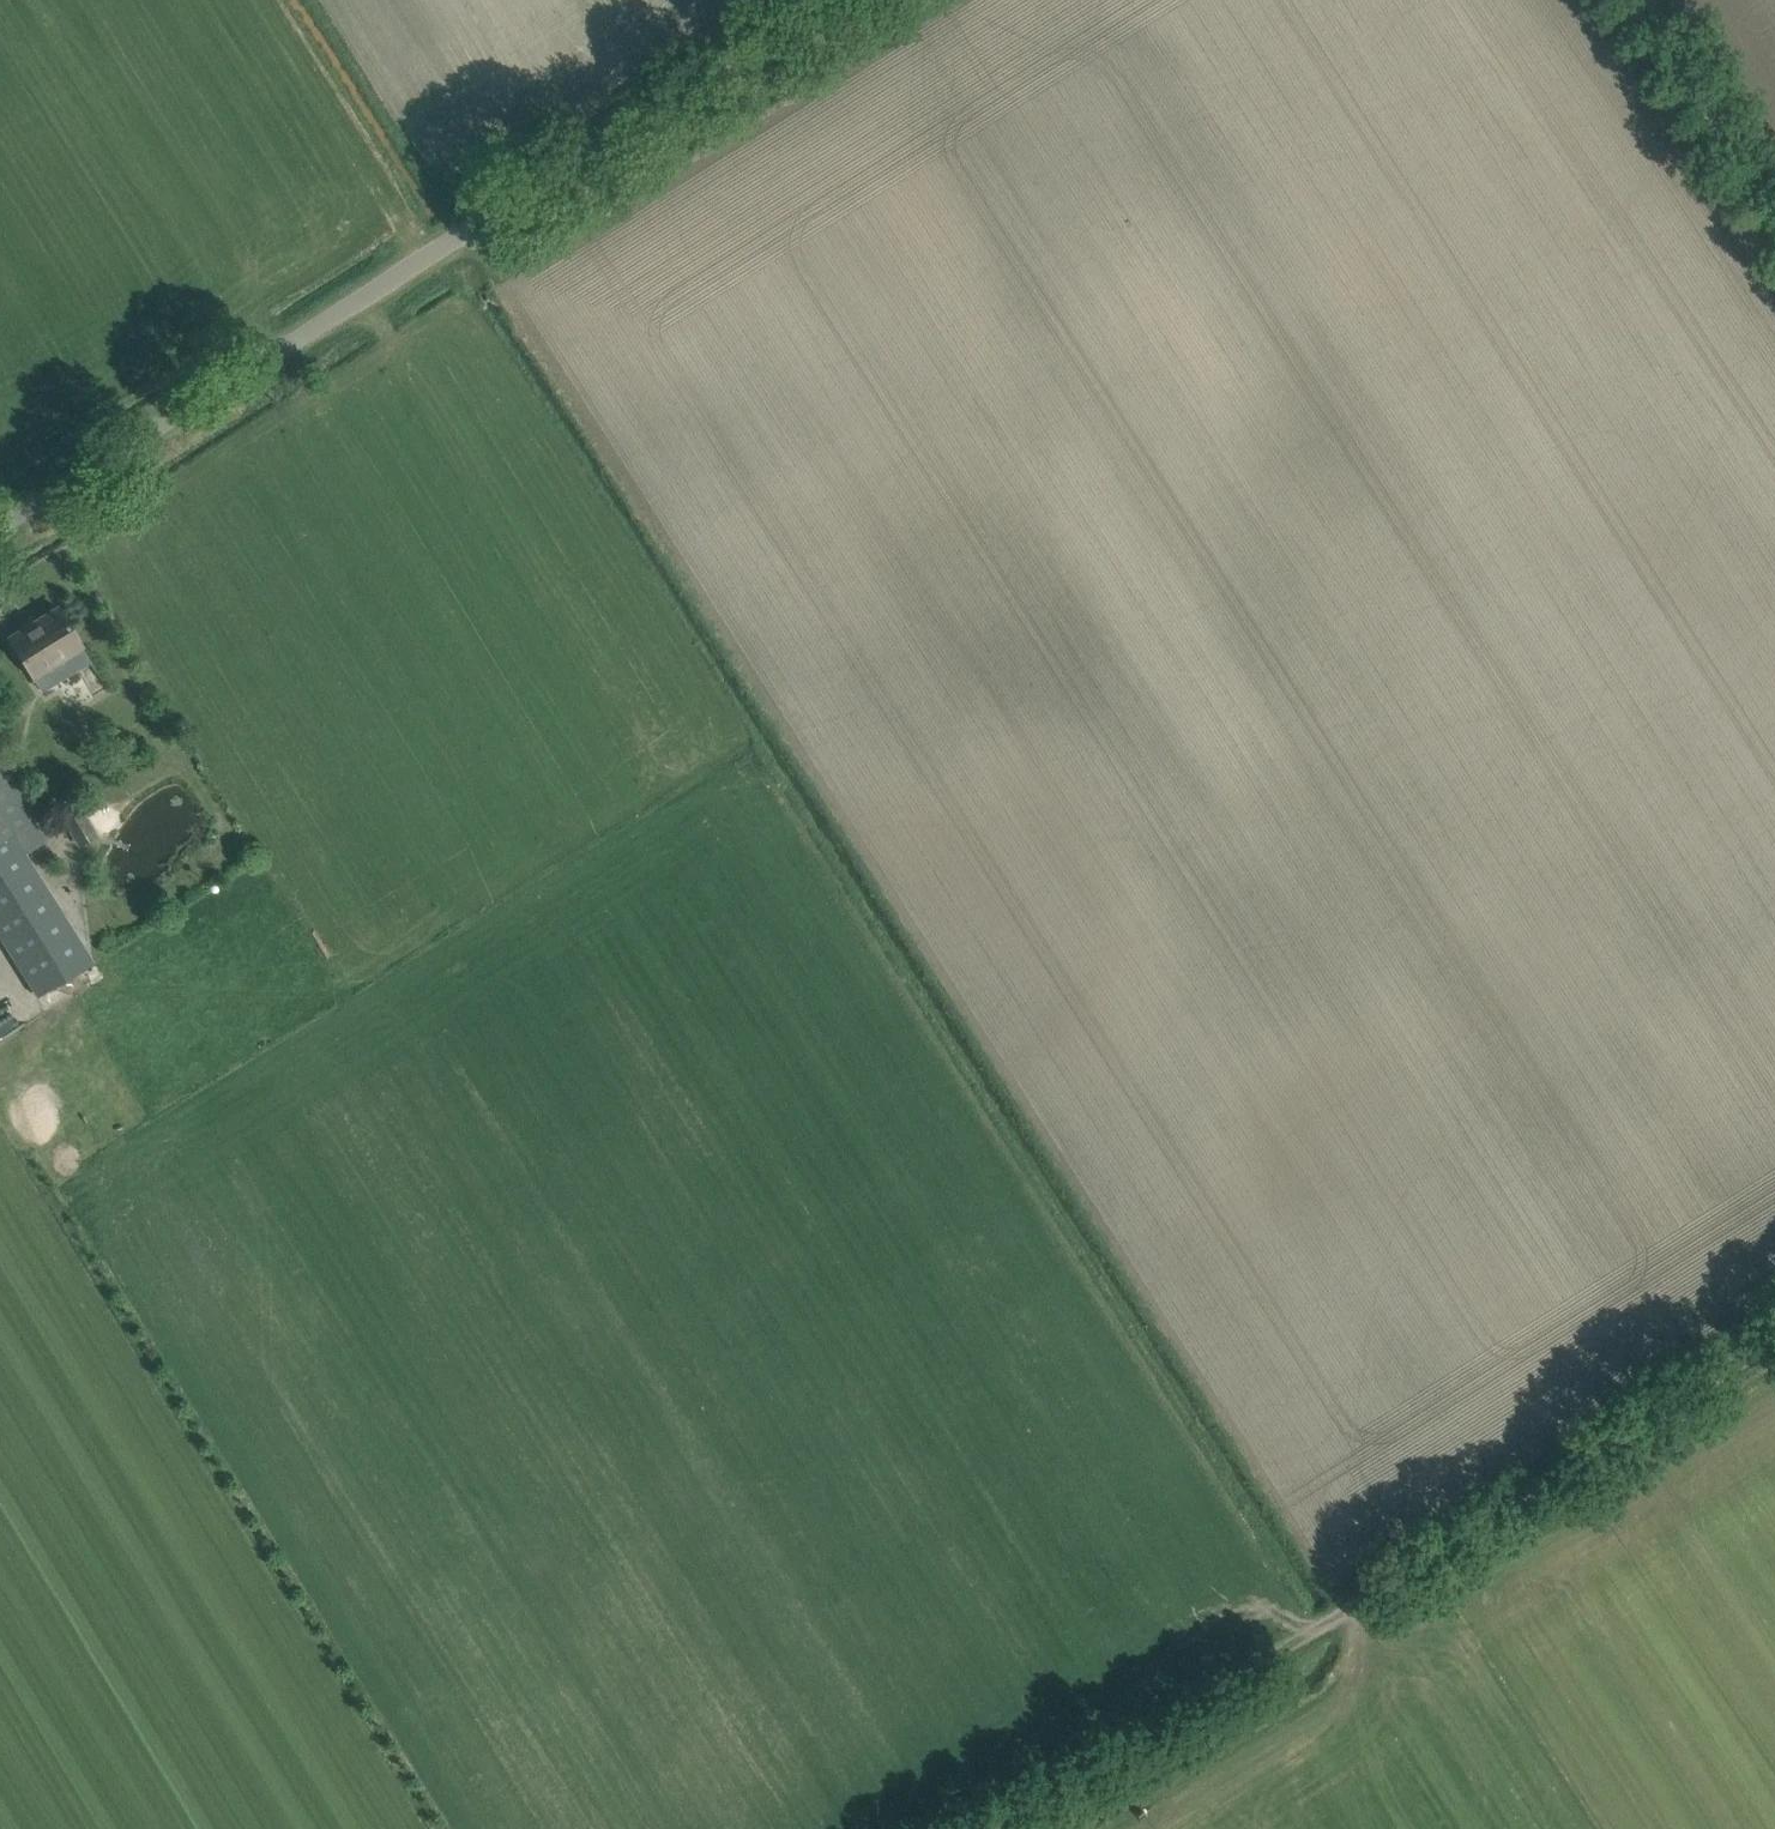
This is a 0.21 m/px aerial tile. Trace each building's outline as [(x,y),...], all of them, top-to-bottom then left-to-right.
[(82,645),(71,627),(58,607),(10,637),(33,675),(82,645)] [(12,774),(0,755),(0,935),(38,995),(94,962),(13,832),(38,816),(12,774)] [(67,820),(82,845),(100,834),(84,809),(67,820)]
